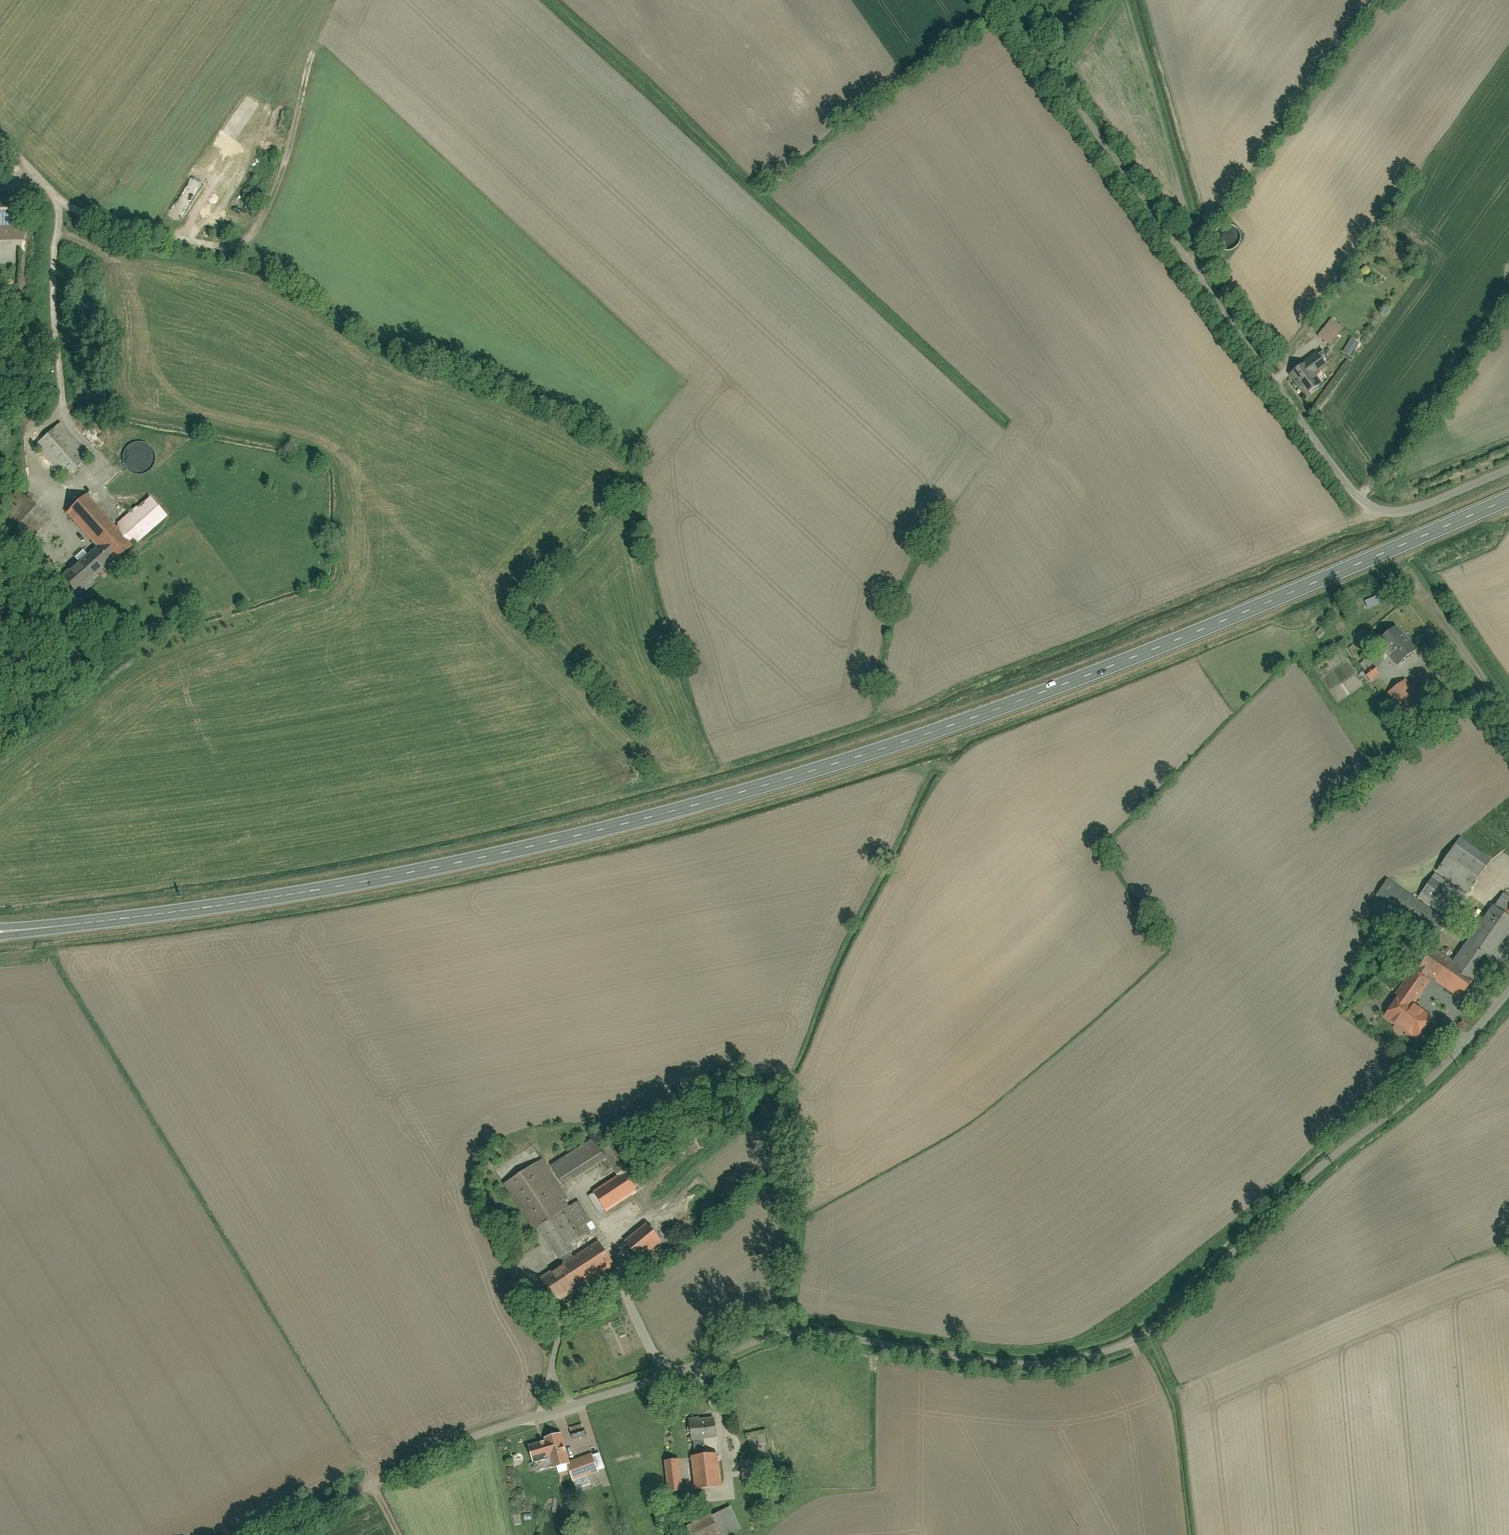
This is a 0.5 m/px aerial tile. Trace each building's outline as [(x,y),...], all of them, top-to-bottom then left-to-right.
[(0,195),(0,241),(25,240),(25,224),(14,224),(13,195),(0,195)] [(1341,329),(1330,319),(1316,336),(1327,345),(1341,329)] [(1344,352),(1352,357),(1361,342),(1352,337),(1344,352)] [(1318,355),(1288,376),(1303,398),(1317,388),(1310,378),(1326,367),(1318,355)] [(64,478),(89,457),(61,423),(36,443),(64,478)] [(37,527),(47,517),(20,489),(13,496),(25,509),(17,515),(25,523),(28,520),(30,522),(31,521),(37,527)] [(95,547),(60,577),(75,595),(166,516),(149,497),(116,526),(88,495),(66,513),(95,547)] [(1415,649),(1395,627),(1377,643),(1396,665),(1415,649)] [(1335,654),(1342,664),(1352,656),(1345,647),(1335,654)] [(1370,659),(1361,665),(1372,682),(1381,676),(1370,659)] [(1422,700),(1405,679),(1385,694),(1402,715),(1422,700)] [(1386,879),(1374,898),(1432,938),(1445,919),(1449,922),(1491,860),(1458,839),(1417,900),(1386,879)] [(1380,1016),(1415,1040),(1431,1016),(1414,1004),(1428,984),(1424,981),(1427,976),(1461,999),(1508,930),(1508,898),(1502,893),(1454,961),(1433,947),(1414,973),(1412,971),(1380,1016)] [(610,1146),(603,1151),(594,1139),(553,1165),(565,1185),(607,1158),(618,1175),(589,1194),(602,1215),(639,1191),(610,1146)] [(558,1303),(616,1264),(600,1240),(566,1263),(565,1261),(562,1258),(570,1253),(566,1247),(597,1227),(579,1199),(572,1204),(544,1159),(503,1184),(548,1256),(535,1264),(543,1276),(541,1278),(558,1303)] [(626,1241),(638,1256),(661,1238),(649,1222),(626,1241)] [(696,1490),(723,1487),(720,1453),(718,1453),(716,1438),(718,1438),(716,1418),(691,1420),(692,1441),(695,1441),(696,1455),(692,1456),(696,1490)] [(571,1428),(575,1439),(587,1435),(583,1423),(571,1428)] [(555,1468),(568,1464),(574,1482),(600,1473),(593,1453),(571,1461),(563,1432),(545,1437),(546,1439),(530,1444),(535,1461),(536,1461),(539,1471),(554,1466),(555,1468)] [(684,1488),(681,1459),(665,1461),(668,1489),(684,1488)] [(693,1534),(737,1534),(744,1532),(733,1506),(689,1525),(693,1534)]
